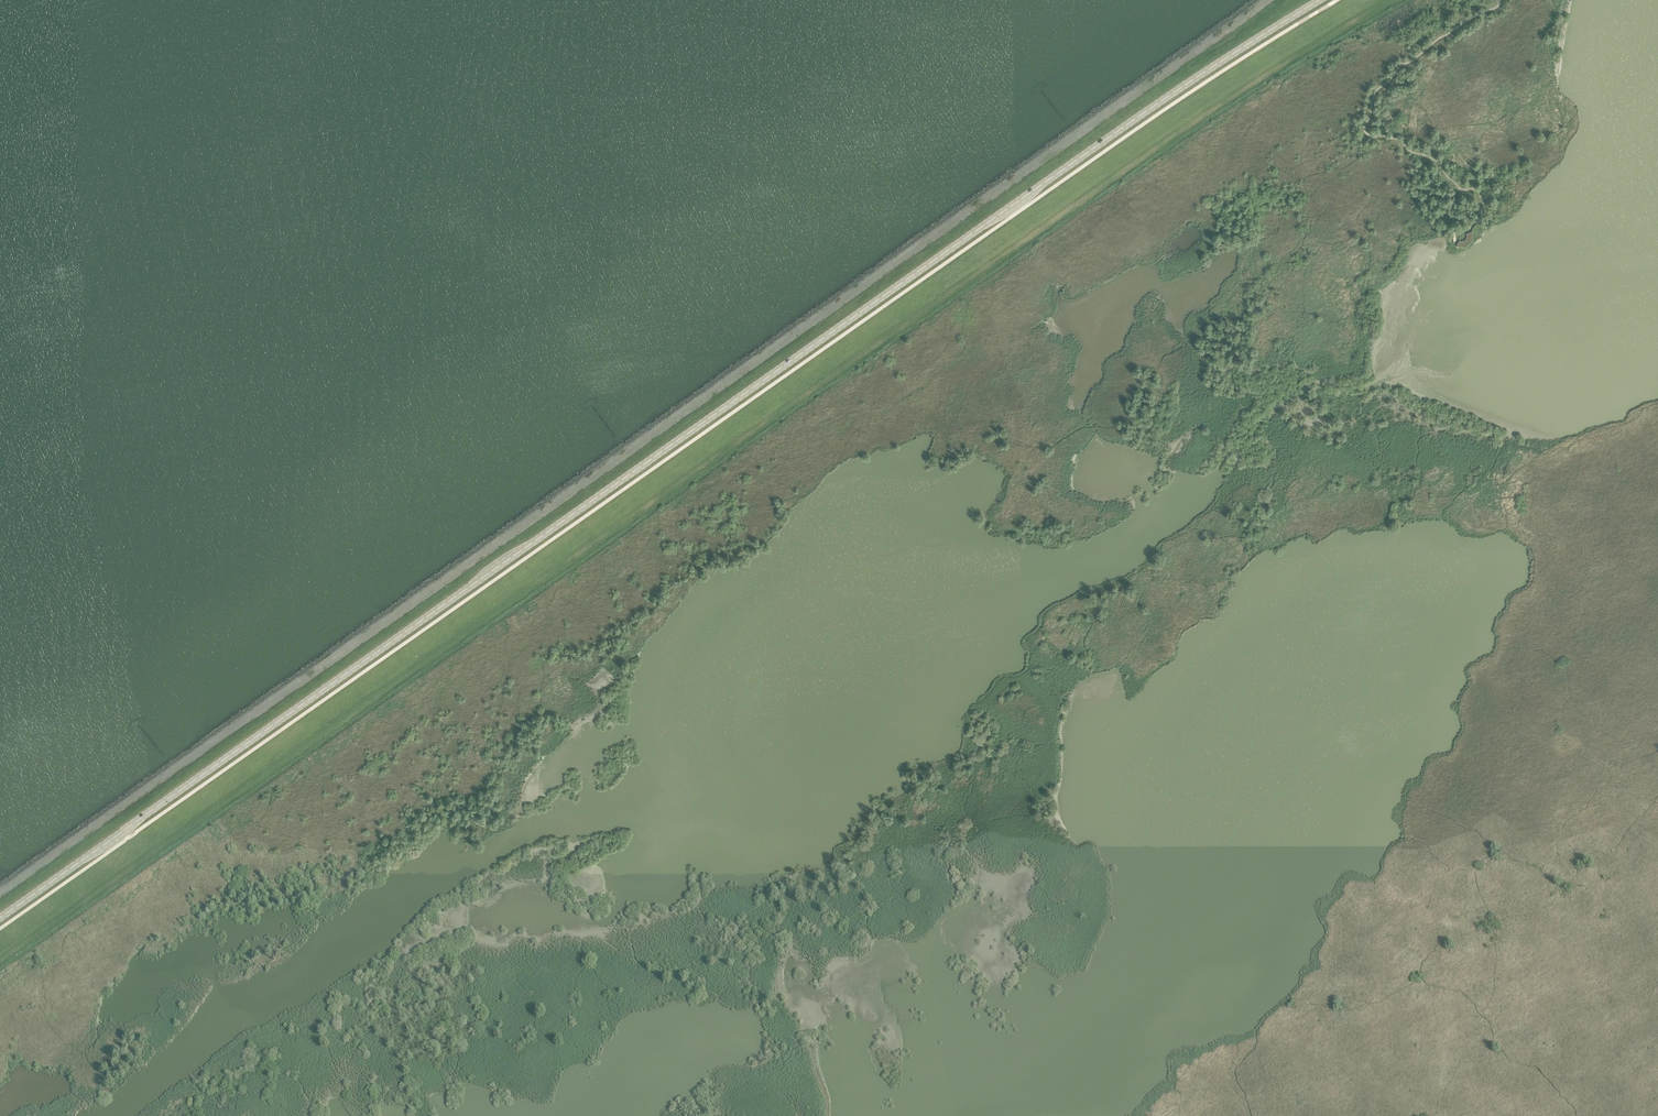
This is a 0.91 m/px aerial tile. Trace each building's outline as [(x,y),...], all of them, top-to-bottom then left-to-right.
[(1472,240),(1472,231),(1467,233),(1467,238),(1464,241),(1459,241),(1457,246),(1466,246),(1472,240)]
